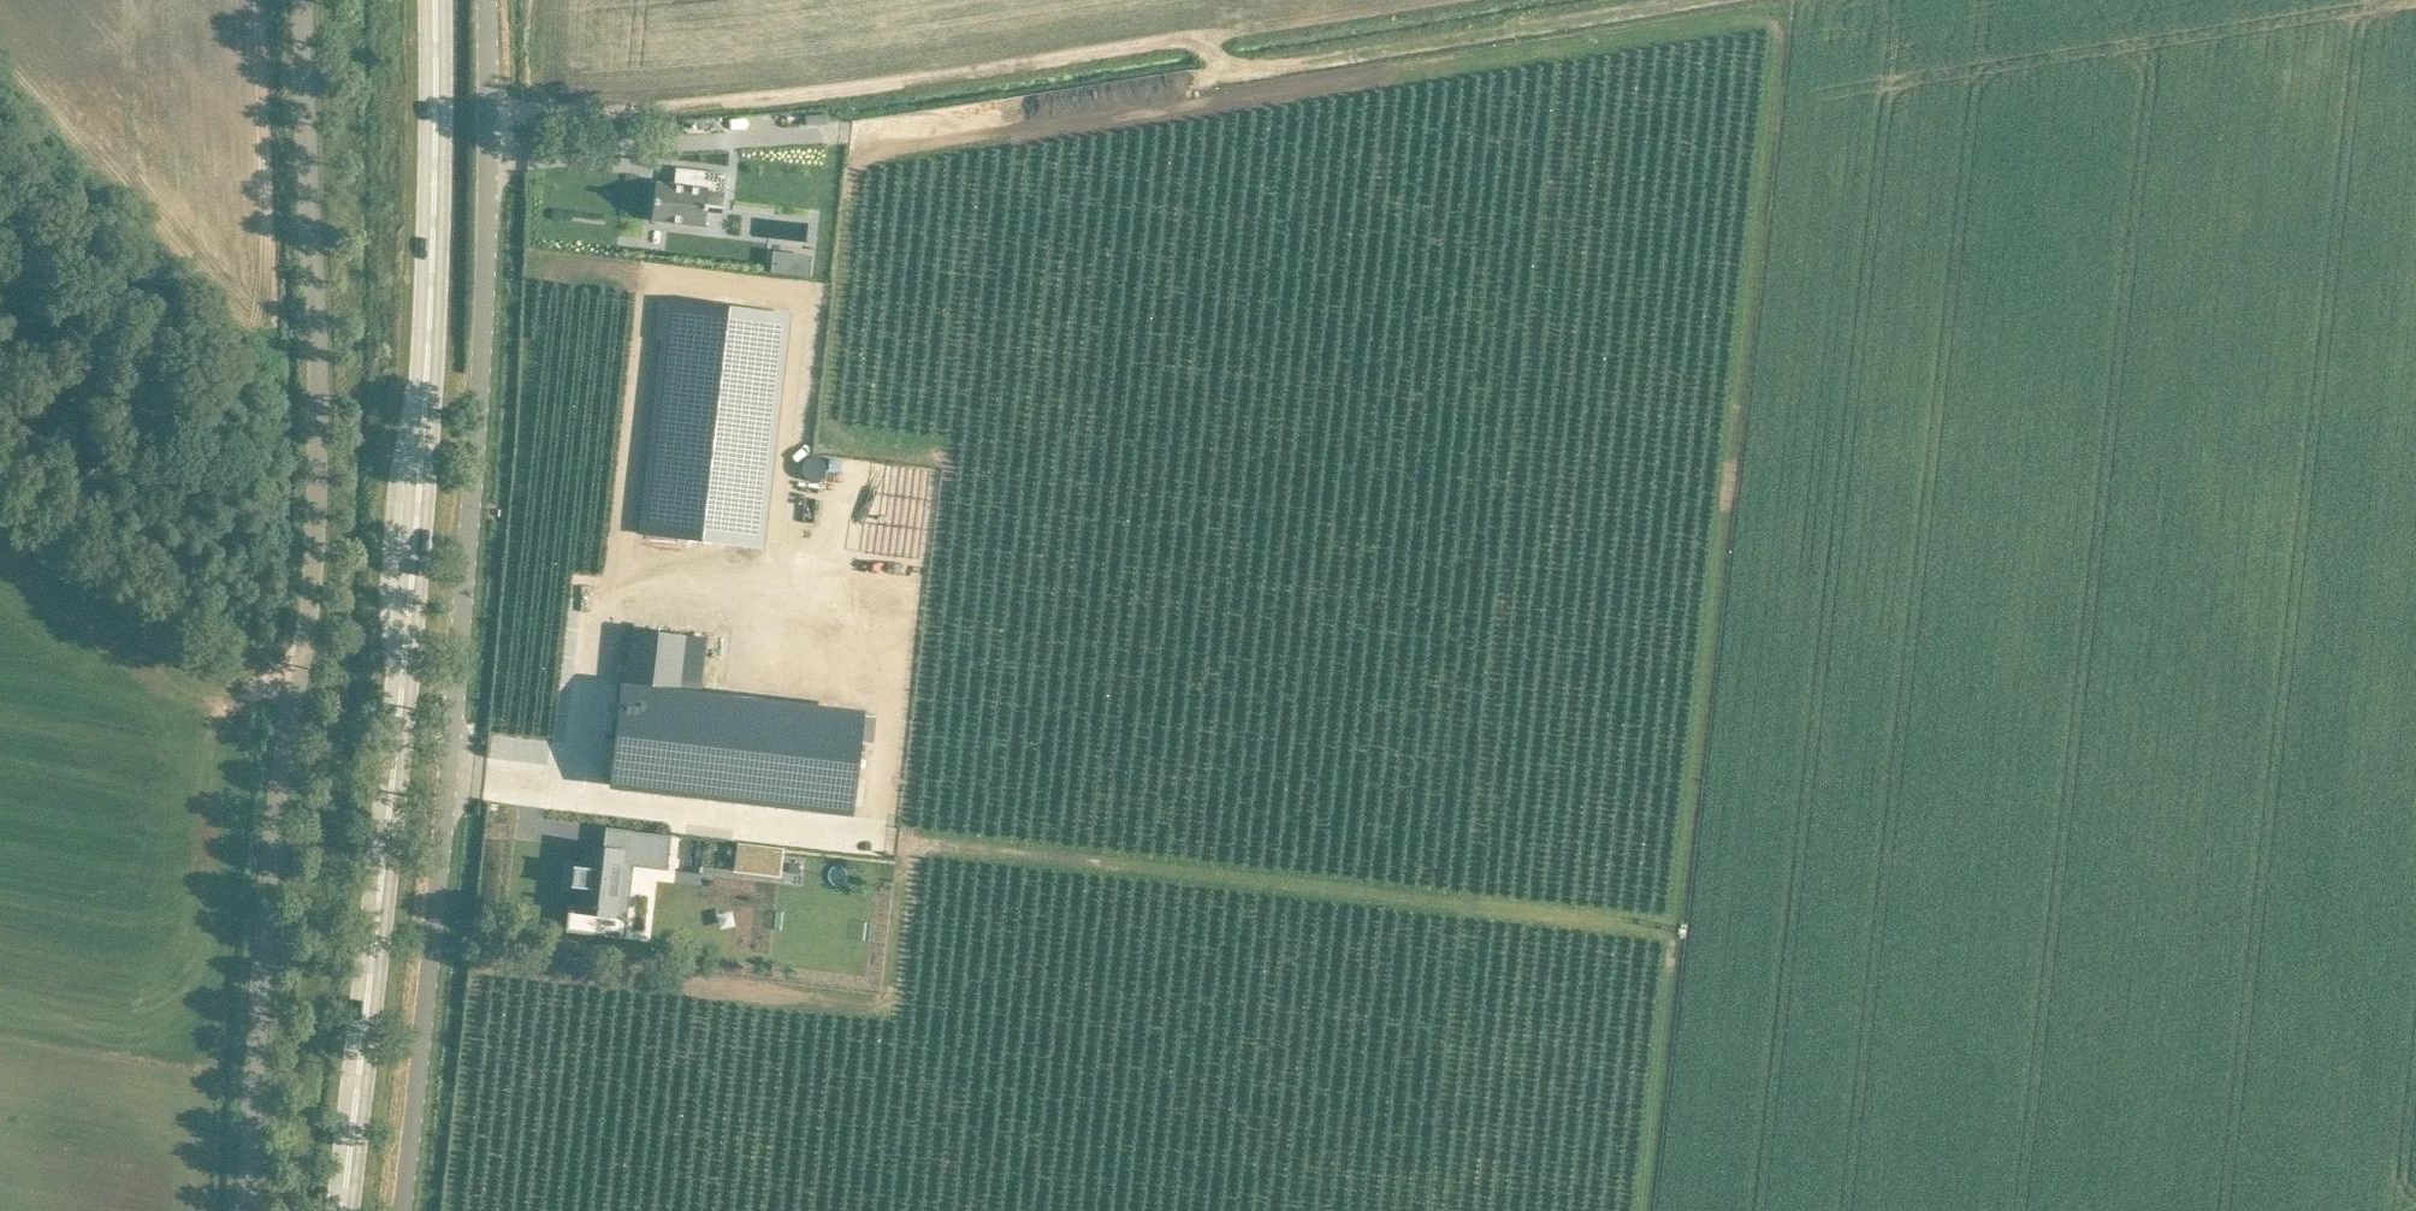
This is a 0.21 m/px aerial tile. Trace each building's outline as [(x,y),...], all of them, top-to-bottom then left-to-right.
[(655,182),(651,220),(704,226),(706,207),(723,209),(727,173),(686,169),(684,185),(655,182)] [(762,548),(790,314),(660,299),(655,338),(661,339),(639,533),(762,548)] [(840,503),(832,502),(827,543),(841,545),(841,549),(849,550),(849,546),(864,547),(870,493),(841,489),(840,503)] [(910,597),(909,605),(919,606),(919,598),(910,597)] [(864,713),(701,695),(707,638),(627,629),(610,784),(853,811),(864,713)] [(563,897),(560,925),(590,928),(592,903),(612,905),(614,887),(621,887),(624,861),(663,865),(667,828),(621,823),(619,844),(599,842),(579,839),(577,858),(568,857),(565,880),(574,881),(572,898),(563,897)] [(743,843),(740,866),(780,871),(783,848),(743,843)]
